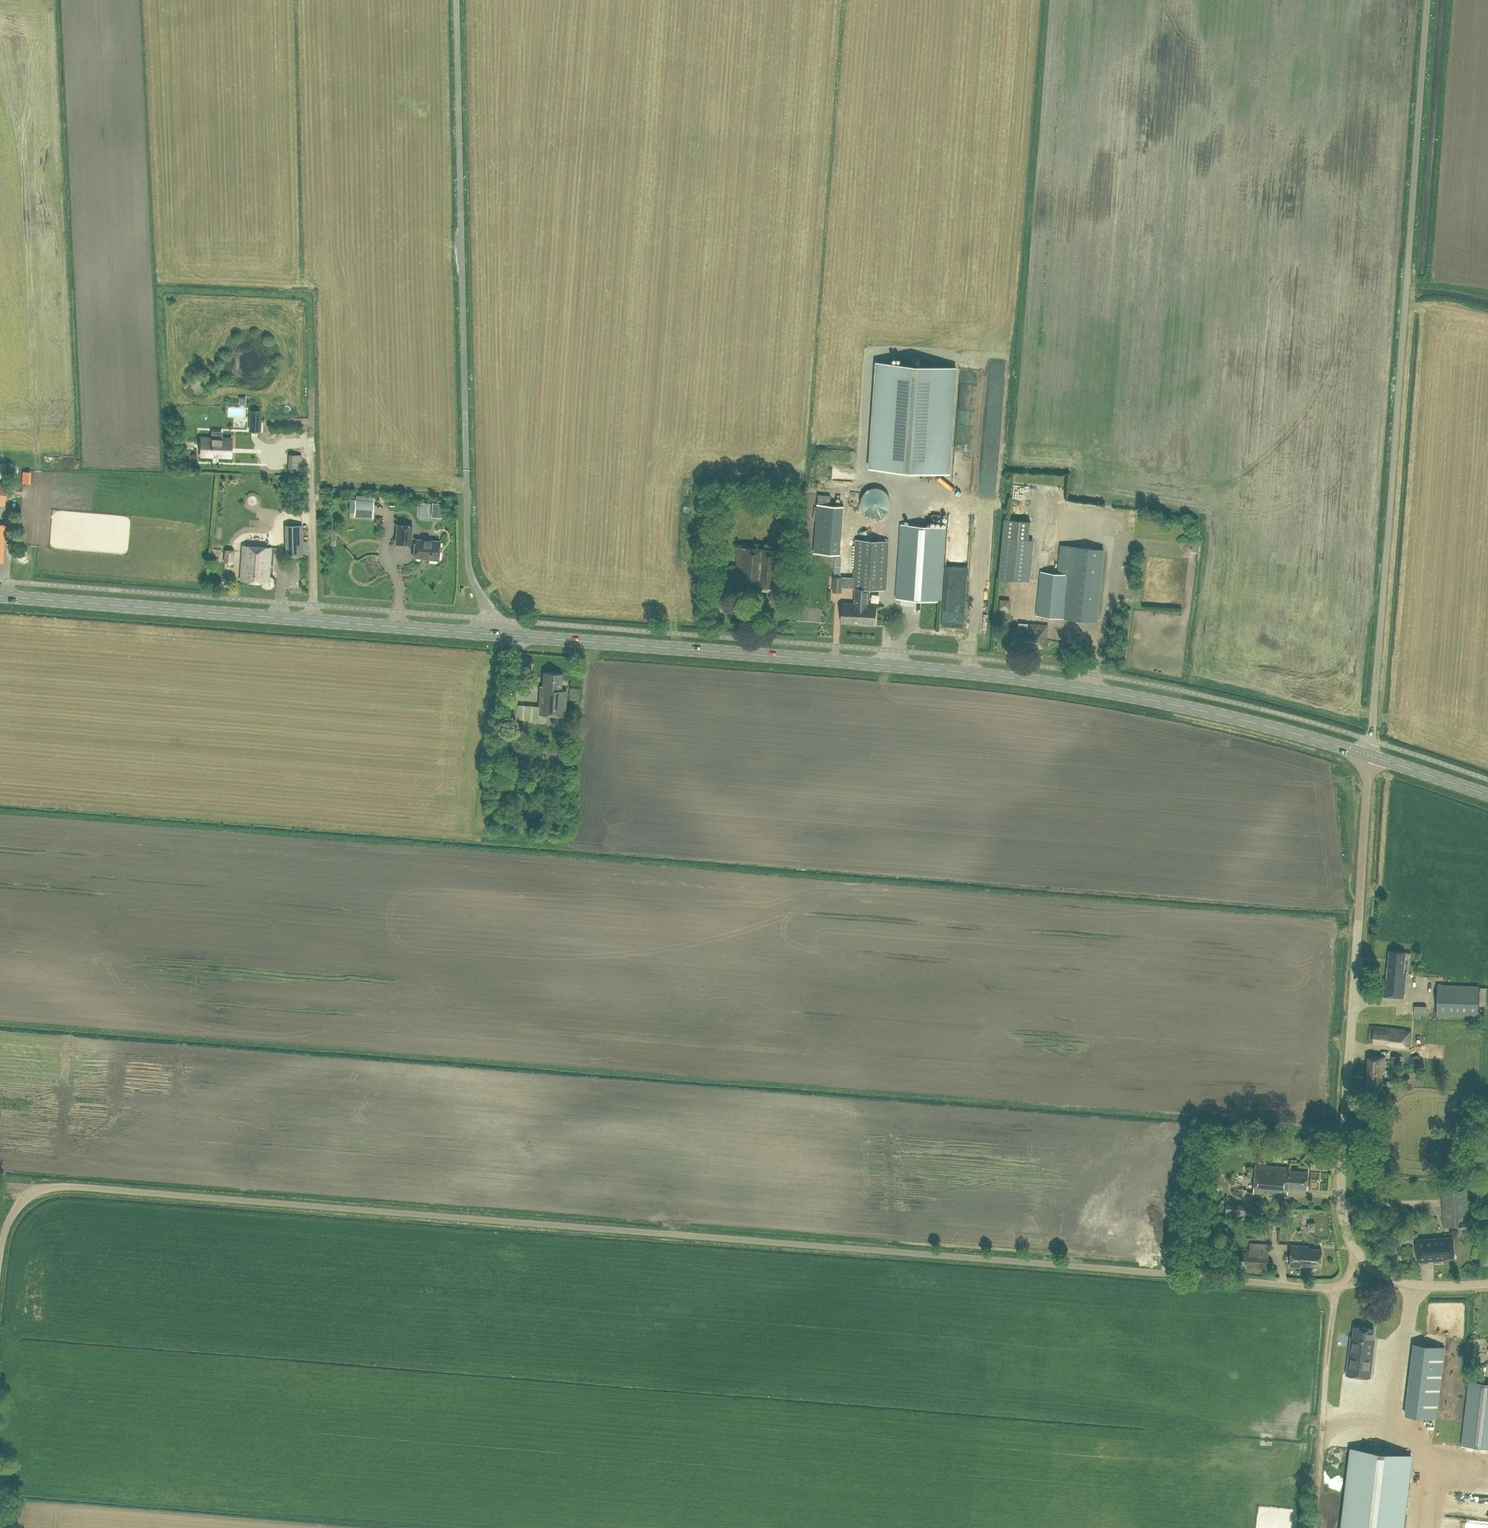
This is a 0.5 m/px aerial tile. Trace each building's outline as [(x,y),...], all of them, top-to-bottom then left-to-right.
[(958,367),(876,361),(868,468),(950,473),(958,367)] [(250,409),(250,424),(262,425),(262,409),(250,409)] [(232,438),(201,437),(201,455),(212,455),(212,454),(220,454),(220,456),(231,456),(232,438)] [(888,493),(881,488),(874,487),(866,490),(862,497),(861,504),(864,511),(870,516),(878,517),(885,514),(890,508),(891,500),(888,493)] [(830,495),(818,494),(813,552),(840,554),(843,505),(829,504),(830,495)] [(355,499),(354,516),(372,517),(373,500),(355,499)] [(1031,521),(1005,519),(999,577),(1029,580),(1033,540),(1029,539),(1031,521)] [(303,556),(302,524),(284,525),(285,556),(303,556)] [(412,525),(397,524),(396,543),(414,544),(413,556),(426,557),(426,558),(438,559),(440,540),(415,539),(415,538),(411,537),(412,525)] [(945,526),(900,524),(895,598),(940,601),(945,526)] [(841,622),(858,623),(863,539),(855,539),(852,587),(854,587),(853,603),(842,602),(841,622)] [(888,541),(863,539),(858,623),(865,623),(865,624),(875,625),(876,604),(868,603),(869,588),(886,589),(888,541)] [(270,547),(243,545),(240,580),(268,582),(270,547)] [(1105,549),(1060,545),(1057,573),(1040,571),(1035,615),(1097,621),(1105,549)] [(787,550),(738,546),(735,587),(764,589),(763,600),(773,600),(773,603),(779,603),(779,601),(780,601),(781,592),(792,593),(792,584),(791,583),(791,579),(784,578),(787,550)] [(687,563),(696,562),(696,549),(686,550),(687,563)] [(957,569),(964,571),(966,563),(959,562),(957,569)] [(842,576),(832,576),(831,591),(842,592),(842,576)] [(1002,609),(1012,609),(1012,599),(1002,599),(1002,609)] [(800,621),(815,621),(815,609),(801,609),(800,621)] [(562,673),(543,672),(542,685),(539,686),(538,706),(516,704),(516,700),(502,699),(501,722),(514,723),(515,719),(546,721),(546,715),(565,715),(566,690),(561,689),(562,673)] [(563,717),(555,717),(551,723),(555,730),(562,730),(566,724),(563,717)] [(529,760),(521,759),(520,761),(515,761),(514,773),(528,773),(529,760)] [(1405,951),(1389,950),(1387,978),(1384,978),(1383,995),(1403,996),(1406,973),(1403,973),(1405,951)] [(1478,985),(1437,984),(1436,1015),(1477,1017),(1478,993),(1483,993),(1484,987),(1478,987),(1478,985)] [(1426,1005),(1414,1005),(1414,1018),(1419,1018),(1419,1014),(1426,1014),(1426,1005)] [(1404,1028),(1369,1025),(1367,1043),(1402,1047),(1402,1044),(1409,1045),(1411,1031),(1403,1031),(1404,1028)] [(1446,1058),(1446,1047),(1431,1046),(1430,1057),(1446,1058)] [(1384,1055),(1368,1054),(1366,1083),(1382,1084),(1384,1055)] [(1402,1056),(1391,1055),(1390,1070),(1401,1070),(1402,1056)] [(1290,1166),(1255,1164),(1255,1167),(1248,1167),(1247,1176),(1254,1177),(1253,1192),(1287,1195),(1288,1187),(1307,1188),(1308,1171),(1290,1169),(1290,1166)] [(1468,1225),(1465,1189),(1441,1191),(1444,1227),(1468,1225)] [(1454,1255),(1453,1237),(1416,1239),(1418,1260),(1440,1258),(1440,1256),(1454,1255)] [(1269,1244),(1250,1243),(1249,1251),(1241,1251),(1240,1267),(1268,1269),(1269,1244)] [(1303,1245),(1291,1244),(1290,1266),(1307,1267),(1307,1265),(1320,1266),(1321,1256),(1322,1255),(1322,1251),(1321,1250),(1321,1248),(1309,1247),(1309,1246),(1303,1246),(1303,1245)] [(1373,1339),(1374,1328),(1354,1325),(1353,1337),(1351,1336),(1346,1374),(1370,1377),(1375,1340),(1373,1339)] [(1444,1346),(1414,1342),(1405,1414),(1436,1417),(1444,1346)] [(1469,1381),(1462,1444),(1487,1447),(1487,1383),(1469,1381)] [(1349,1447),(1340,1527),(1404,1527),(1413,1455),(1349,1447)] [(1430,1453),(1420,1453),(1421,1464),(1430,1464),(1430,1453)] [(1481,1499),(1483,1484),(1469,1482),(1467,1496),(1481,1499)] [(1456,1520),(1458,1507),(1452,1506),(1450,1519),(1456,1520)]
